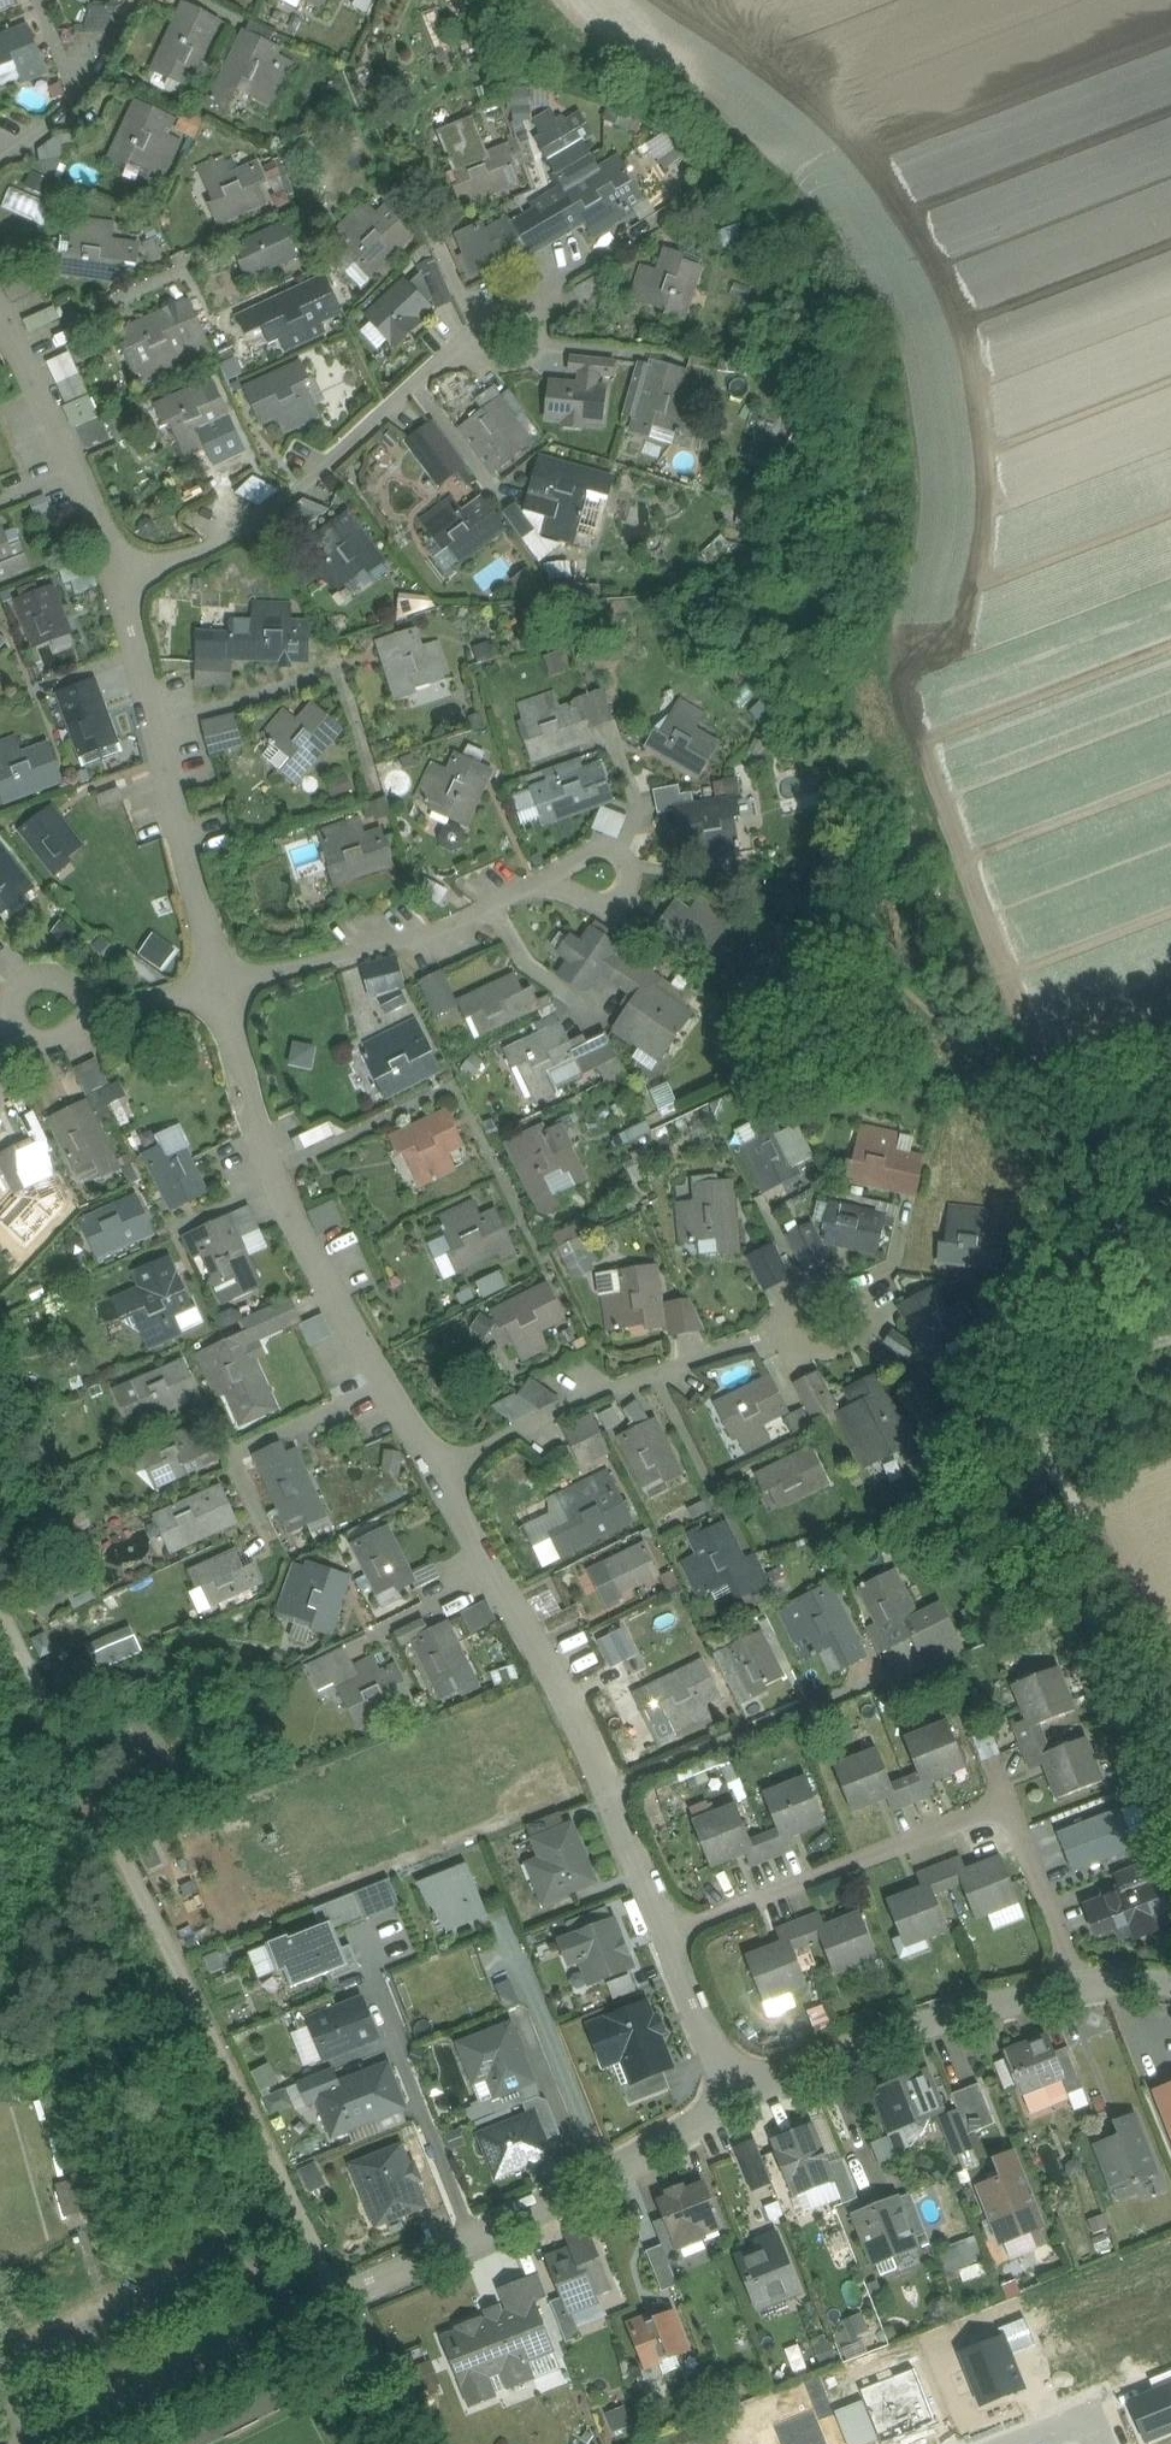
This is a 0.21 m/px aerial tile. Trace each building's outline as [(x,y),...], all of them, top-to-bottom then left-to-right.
[(15,5),(13,0),(0,0),(0,11),(15,5)] [(280,1),(296,9),(300,0),(281,0),(280,1)] [(218,21),(192,9),(186,22),(212,34),(218,21)] [(117,10),(94,10),(84,35),(106,34),(117,10)] [(186,22),(180,19),(154,72),(170,80),(166,88),(182,96),(189,82),(190,83),(193,77),(192,76),(212,34),(186,22)] [(18,73),(22,85),(45,76),(40,65),(27,31),(0,42),(0,80),(18,73)] [(255,51),(240,44),(212,102),(228,110),(238,89),(269,104),(290,62),(274,54),(277,49),(260,41),(255,51)] [(149,123),(133,116),(113,159),(129,166),(134,156),(149,163),(147,168),(163,176),(178,144),(163,137),(170,121),(154,113),(149,123)] [(580,141),(575,144),(563,124),(538,139),(558,174),(553,178),(559,188),(543,197),(564,233),(586,220),(595,235),(625,217),(622,211),(642,200),(618,159),(597,171),(580,141)] [(58,139),(40,153),(41,164),(66,160),(65,149),(75,148),(76,137),(58,139)] [(503,149),(477,159),(470,143),(448,152),(454,169),(460,167),(466,183),(455,187),(462,204),(506,186),(499,170),(510,166),(503,149)] [(250,149),(206,169),(214,185),(203,190),(210,206),(237,194),(244,210),(266,200),(259,184),(254,186),(246,170),(257,165),(250,149)] [(43,222),(50,203),(14,190),(7,209),(43,222)] [(564,233),(543,197),(530,205),(552,240),(564,233)] [(385,207),(365,228),(353,216),(336,233),(349,246),(353,242),(364,254),(356,262),(369,275),(403,242),(390,229),(398,221),(385,207)] [(543,245),(525,215),(511,224),(513,228),(529,254),(543,245)] [(482,226),(459,236),(476,274),(493,267),(490,262),(511,253),(516,262),(529,254),(513,228),(511,224),(507,218),(484,232),(482,226)] [(112,227),(77,222),(74,241),(80,241),(77,258),(66,256),(63,274),(111,281),(113,263),(124,265),(127,247),(109,244),(112,227)] [(281,226),(242,244),(250,261),(241,265),(247,279),(287,260),(279,243),(287,239),(281,226)] [(80,241),(74,241),(62,239),(60,255),(66,256),(77,258),(80,241)] [(684,257),(667,251),(660,273),(643,268),(633,296),(651,302),(652,296),(669,301),(665,313),(682,318),(699,268),(682,263),(684,257)] [(452,301),(435,261),(418,268),(421,275),(431,298),(436,308),(452,301)] [(27,271),(3,282),(14,305),(37,295),(27,271)] [(405,282),(368,317),(395,346),(411,331),(408,327),(429,307),(425,304),(431,298),(421,275),(409,286),(405,282)] [(304,288),(261,308),(268,325),(279,320),(286,336),(329,316),(322,299),(311,304),(304,288)] [(191,304),(177,310),(184,326),(185,326),(195,347),(208,341),(191,304)] [(177,310),(170,305),(166,307),(167,314),(174,330),(184,326),(177,310)] [(55,309),(26,322),(31,334),(61,321),(55,309)] [(184,326),(174,330),(167,314),(124,334),(132,351),(142,346),(149,361),(144,364),(152,380),(200,358),(195,347),(185,326),(184,326)] [(70,355),(47,365),(58,387),(80,377),(70,355)] [(613,360),(573,356),(571,373),(596,376),(612,377),(613,360)] [(301,364),(257,384),(265,401),(254,405),(262,422),(278,414),(285,430),(318,415),(310,399),(305,401),(298,386),(308,381),(301,364)] [(667,373),(651,368),(633,430),(651,435),(655,419),(671,423),(670,429),(687,434),(698,394),(682,389),(687,372),(669,367),(667,373)] [(596,376),(581,374),(580,386),(558,384),(556,395),(550,394),(548,418),(565,420),(565,426),(583,427),(584,416),(601,418),(604,388),(595,387),(596,376)] [(80,377),(58,387),(55,388),(66,409),(90,398),(80,377)] [(202,389),(159,409),(166,425),(177,420),(184,435),(179,438),(187,454),(208,444),(201,428),(227,416),(220,400),(209,405),(202,389)] [(524,412),(510,393),(485,411),(488,416),(502,405),(513,420),(524,412)] [(502,405),(488,416),(485,411),(459,430),(491,473),(517,454),(506,440),(520,430),(513,420),(502,405)] [(95,409),(71,420),(76,431),(100,420),(95,409)] [(100,420),(76,431),(81,442),(105,431),(100,420)] [(432,425),(407,443),(427,470),(452,451),(432,425)] [(611,479),(546,461),(542,478),(536,476),(526,511),(543,515),(577,525),(582,508),(601,513),(611,479)] [(248,487),(241,484),(236,495),(260,507),(279,493),(277,489),(254,477),(248,487)] [(301,527),(321,513),(309,496),(290,511),(301,527)] [(477,504),(463,514),(452,499),(424,521),(435,536),(439,532),(461,561),(489,540),(491,542),(500,535),(477,504)] [(534,528),(517,504),(503,515),(521,538),(534,528)] [(382,562),(347,514),(318,536),(335,559),(321,569),(336,589),(350,578),(347,573),(360,563),(367,572),(382,562)] [(577,525),(543,515),(538,533),(572,543),(577,525)] [(30,570),(21,548),(10,552),(8,546),(0,550),(0,581),(30,570)] [(89,561),(61,571),(67,587),(94,577),(89,561)] [(40,607),(36,597),(19,603),(36,647),(53,641),(51,635),(68,629),(57,601),(40,607)] [(279,606),(255,605),(254,623),(260,623),(259,640),(231,639),(230,658),(295,660),(295,642),(307,642),(307,624),(278,624),(279,606)] [(414,631),(380,642),(398,698),(416,693),(412,682),(428,677),(430,682),(447,676),(436,643),(420,648),(414,631)] [(230,663),(199,662),(198,684),(230,685),(230,663)] [(93,681),(60,694),(65,707),(98,695),(93,681)] [(602,691),(589,696),(599,723),(612,718),(602,691)] [(98,695),(65,707),(81,751),(115,739),(98,695)] [(560,711),(555,695),(521,707),(527,724),(532,722),(538,738),(527,742),(533,759),(578,743),(572,726),(583,723),(577,705),(560,711)] [(589,696),(575,701),(583,723),(585,728),(599,723),(589,696)] [(701,715),(680,704),(671,718),(666,716),(648,746),(689,770),(698,755),(708,761),(717,745),(692,731),(701,715)] [(298,724),(285,712),(266,735),(271,740),(269,742),(272,745),(264,756),(295,782),(333,738),(320,726),(327,718),(313,706),(298,724)] [(234,717),(204,724),(208,738),(237,731),(234,717)] [(237,731),(208,738),(211,752),(241,745),(237,731)] [(22,758),(16,742),(0,748),(0,767),(5,765),(10,781),(0,785),(0,786),(6,802),(50,786),(44,769),(55,765),(49,748),(22,758)] [(458,755),(446,782),(430,775),(420,797),(437,804),(439,799),(454,806),(449,817),(466,824),(486,781),(470,774),(475,763),(458,755)] [(599,766),(555,782),(561,798),(539,806),(545,823),(601,803),(595,787),(606,783),(599,766)] [(122,785),(99,793),(104,807),(127,799),(122,785)] [(386,797),(364,803),(370,822),(391,816),(386,797)] [(735,801),(688,808),(691,826),(680,828),(683,845),(711,841),(714,858),(738,854),(735,836),(729,837),(727,821),(738,819),(735,801)] [(621,837),(628,814),(601,806),(595,829),(621,837)] [(45,830),(38,821),(24,832),(53,870),(81,848),(59,819),(45,830)] [(381,832),(364,838),(359,821),(325,832),(330,849),(336,848),(341,864),(330,867),(336,885),(381,870),(375,853),(387,849),(381,832)] [(0,855),(0,901),(11,892),(18,901),(32,890),(3,853),(0,855)] [(701,900),(691,914),(676,904),(666,918),(675,925),(665,940),(704,967),(714,952),(705,945),(714,932),(719,935),(730,920),(701,900)] [(630,954),(592,928),(581,944),(573,939),(562,955),(570,960),(559,976),(580,990),(588,989),(600,972),(612,980),(630,954)] [(661,977),(630,954),(612,980),(636,998),(646,984),(653,989),(661,977)] [(398,959),(366,967),(373,995),(405,986),(398,959)] [(455,1005),(440,975),(423,983),(437,1014),(455,1005)] [(504,982),(461,1002),(469,1019),(479,1014),(487,1030),(530,1010),(522,994),(512,998),(504,982)] [(653,989),(646,984),(636,998),(615,1028),(643,1047),(647,1041),(665,1053),(691,1016),(653,989)] [(399,990),(386,997),(392,1009),(405,1002),(399,990)] [(374,1004),(349,1016),(357,1033),(382,1021),(374,1004)] [(415,1022),(368,1045),(376,1062),(381,1059),(389,1074),(378,1079),(386,1096),(429,1074),(421,1059),(431,1053),(415,1022)] [(550,1032),(508,1052),(515,1069),(526,1064),(533,1079),(528,1081),(535,1098),(557,1088),(550,1072),(576,1060),(568,1043),(558,1048),(550,1032)] [(624,1072),(606,1033),(587,1042),(584,1036),(568,1043),(576,1060),(583,1075),(599,1068),(605,1081),(624,1072)] [(291,1064),(315,1068),(319,1044),(296,1039),(291,1064)] [(110,1086),(97,1060),(87,1065),(99,1091),(110,1086)] [(576,1060),(550,1072),(557,1088),(583,1075),(576,1060)] [(99,1091),(87,1065),(75,1071),(88,1097),(99,1091)] [(812,1095),(800,1099),(808,1122),(819,1118),(812,1095)] [(800,1108),(791,1112),(795,1123),(804,1120),(800,1108)] [(92,1115),(76,1122),(71,1112),(54,1120),(75,1162),(91,1155),(101,1175),(118,1167),(92,1115)] [(54,1152),(35,1113),(21,1120),(33,1142),(41,1159),(54,1152)] [(447,1113),(436,1118),(441,1129),(452,1124),(447,1113)] [(785,1148),(769,1117),(753,1125),(760,1141),(745,1149),(764,1188),(780,1180),(782,1183),(798,1175),(787,1154),(790,1152),(788,1147),(785,1148)] [(436,1118),(393,1138),(401,1154),(411,1149),(418,1165),(413,1167),(421,1183),(453,1168),(446,1153),(462,1145),(452,1124),(441,1129),(436,1118)] [(301,1149),(337,1134),(333,1123),(296,1137),(301,1149)] [(179,1125),(158,1136),(164,1147),(147,1155),(173,1208),(205,1192),(184,1150),(190,1147),(179,1125)] [(560,1128),(548,1134),(544,1126),(524,1136),(529,1146),(514,1154),(535,1197),(551,1189),(546,1178),(560,1171),(563,1176),(568,1173),(574,1184),(585,1178),(560,1128)] [(897,1135),(863,1128),(859,1146),(864,1147),(861,1163),(849,1161),(846,1179),(892,1189),(896,1172),(907,1174),(911,1156),(894,1152),(897,1135)] [(929,1142),(897,1135),(894,1152),(911,1156),(907,1174),(896,1172),(892,1189),(917,1194),(929,1142)] [(33,1142),(1,1158),(30,1216),(46,1207),(44,1203),(59,1195),(41,1159),(33,1142)] [(720,1195),(719,1183),(695,1186),(697,1203),(679,1205),(683,1240),(702,1239),(701,1233),(718,1231),(719,1243),(736,1241),(732,1194),(720,1195)] [(137,1200),(94,1220),(101,1236),(107,1234),(114,1250),(141,1238),(134,1222),(145,1217),(137,1200)] [(310,1210),(319,1232),(345,1221),(336,1200),(310,1210)] [(496,1212),(480,1220),(473,1204),(440,1219),(448,1236),(453,1233),(460,1248),(450,1253),(457,1270),(500,1250),(503,1256),(514,1251),(496,1212)] [(883,1216),(837,1206),(829,1241),(864,1249),(868,1232),(879,1234),(883,1216)] [(986,1212),(951,1208),(949,1226),(955,1227),(954,1244),(942,1243),(940,1261),(993,1266),(995,1248),(1001,1249),(1002,1231),(985,1229),(986,1212)] [(241,1245),(238,1239),(227,1244),(218,1223),(185,1238),(194,1257),(204,1252),(215,1276),(212,1278),(217,1288),(220,1286),(227,1301),(259,1286),(261,1281),(257,1273),(253,1272),(250,1266),(252,1262),(248,1261),(246,1255),(247,1251),(245,1247),(241,1245)] [(812,1224),(787,1237),(803,1267),(827,1255),(812,1224)] [(701,1233),(702,1239),(703,1254),(720,1252),(719,1243),(718,1231),(701,1233)] [(586,1234),(559,1247),(574,1279),(595,1269),(592,1263),(598,1259),(586,1234)] [(736,1241),(719,1243),(720,1252),(723,1255),(738,1253),(736,1241)] [(776,1243),(750,1256),(765,1286),(791,1273),(776,1243)] [(169,1259),(137,1274),(144,1290),(123,1300),(130,1316),(141,1311),(148,1327),(142,1329),(150,1346),(172,1336),(165,1320),(175,1315),(191,1308),(191,1307),(184,1291),(173,1296),(166,1281),(177,1276),(169,1259)] [(637,1270),(619,1273),(621,1290),(604,1293),(609,1328),(627,1326),(626,1320),(643,1317),(645,1329),(663,1326),(660,1305),(656,1279),(638,1281),(637,1270)] [(621,1290),(619,1273),(602,1275),(604,1293),(621,1290)] [(947,1315),(932,1290),(916,1298),(922,1309),(907,1317),(931,1358),(946,1349),(940,1339),(955,1331),(958,1336),(973,1327),(962,1306),(947,1315)] [(536,1291),(494,1311),(502,1328),(512,1323),(520,1338),(515,1340),(523,1357),(545,1346),(537,1331),(563,1318),(555,1302),(544,1307),(536,1291)] [(688,1300),(668,1303),(672,1325),(673,1334),(703,1330),(688,1300)] [(288,1301),(244,1321),(249,1332),(253,1331),(257,1338),(297,1320),(288,1301)] [(672,1325),(668,1303),(660,1305),(663,1326),(672,1325)] [(196,1305),(191,1307),(191,1308),(175,1315),(182,1331),(204,1321),(196,1305)] [(326,1314),(302,1324),(311,1345),(334,1335),(326,1314)] [(884,1338),(901,1354),(912,1342),(895,1327),(884,1338)] [(249,1332),(242,1336),(248,1349),(259,1344),(257,1338),(253,1331),(249,1332)] [(248,1349),(242,1336),(199,1355),(217,1393),(227,1388),(243,1424),(275,1409),(248,1349)] [(183,1363),(119,1392),(128,1413),(139,1408),(145,1420),(161,1412),(188,1400),(180,1384),(191,1379),(183,1363)] [(819,1371),(794,1383),(808,1409),(832,1397),(819,1371)] [(883,1379),(867,1387),(865,1382),(849,1390),(856,1406),(841,1414),(867,1466),(898,1451),(903,1461),(920,1453),(883,1379)] [(528,1390),(523,1385),(516,1395),(537,1411),(561,1400),(535,1380),(528,1390)] [(768,1400),(760,1384),(718,1405),(726,1421),(736,1416),(744,1431),(738,1434),(747,1450),(768,1439),(761,1424),(786,1411),(778,1394),(768,1400)] [(832,1397),(808,1409),(814,1422),(838,1410),(832,1397)] [(625,1410),(639,1429),(652,1422),(637,1401),(625,1410)] [(608,1427),(621,1422),(614,1405),(601,1411),(608,1427)] [(161,1412),(145,1420),(149,1430),(166,1422),(161,1412)] [(592,1417),(566,1430),(583,1465),(609,1452),(592,1417)] [(652,1422),(639,1429),(644,1439),(659,1431),(654,1421),(652,1422)] [(195,1428),(152,1448),(159,1464),(149,1469),(156,1486),(217,1458),(212,1446),(202,1445),(195,1428)] [(659,1431),(644,1439),(639,1429),(622,1437),(643,1480),(659,1472),(664,1482),(680,1474),(659,1431)] [(280,1445),(257,1455),(263,1467),(279,1459),(285,1456),(280,1445)] [(285,1456),(279,1459),(284,1470),(300,1462),(295,1452),(285,1456)] [(801,1455),(758,1477),(766,1493),(777,1488),(785,1504),(827,1483),(819,1466),(809,1471),(801,1455)] [(284,1470),(279,1459),(263,1467),(282,1510),(298,1502),(303,1513),(320,1505),(300,1462),(284,1470)] [(607,1473),(559,1496),(567,1512),(550,1521),(551,1533),(531,1542),(542,1564),(631,1520),(607,1473)] [(218,1509),(210,1493),(157,1518),(172,1550),(236,1521),(228,1505),(218,1509)] [(298,1502),(282,1510),(292,1531),(308,1523),(303,1513),(298,1502)] [(320,1505),(303,1513),(308,1523),(324,1516),(320,1505)] [(387,1529),(355,1545),(384,1603),(400,1595),(397,1590),(413,1582),(411,1576),(387,1529)] [(743,1561),(730,1535),(714,1543),(709,1532),(693,1540),(706,1566),(690,1574),(701,1596),(717,1587),(714,1582),(730,1575),(740,1597),(757,1589),(743,1561)] [(644,1546),(607,1565),(620,1592),(652,1576),(647,1566),(653,1563),(644,1546)] [(235,1553),(192,1573),(199,1589),(210,1585),(217,1601),(260,1581),(253,1564),(242,1569),(235,1553)] [(755,1554),(743,1561),(757,1589),(769,1583),(755,1554)] [(434,1565),(411,1576),(413,1582),(417,1589),(441,1577),(434,1565)] [(345,1576),(314,1566),(312,1571),(296,1566),(281,1610),(297,1616),(298,1616),(300,1611),(316,1616),(312,1627),(329,1633),(344,1588),(341,1587),(345,1576)] [(829,1587),(782,1611),(805,1658),(821,1650),(819,1645),(834,1637),(847,1665),(864,1657),(829,1587)] [(902,1588),(870,1604),(891,1646),(907,1638),(902,1628),(918,1620),(902,1588)] [(498,1621),(488,1601),(463,1613),(473,1633),(498,1621)] [(986,1624),(978,1606),(964,1612),(972,1631),(986,1624)] [(316,1616),(300,1611),(298,1616),(297,1616),(295,1624),(312,1630),(312,1627),(316,1616)] [(674,1612),(655,1621),(661,1635),(680,1625),(674,1612)] [(417,1622),(395,1633),(401,1646),(414,1640),(424,1635),(417,1622)] [(134,1624),(89,1643),(100,1667),(144,1647),(134,1624)] [(451,1635),(436,1642),(431,1632),(424,1635),(414,1640),(443,1698),(459,1690),(461,1696),(477,1688),(451,1635)] [(760,1634),(715,1657),(739,1704),(752,1698),(750,1692),(781,1677),(760,1634)] [(342,1643),(304,1662),(306,1668),(307,1667),(317,1687),(335,1678),(355,1668),(342,1643)] [(355,1668),(335,1678),(343,1695),(349,1692),(356,1707),(351,1710),(359,1726),(412,1700),(396,1668),(380,1675),(372,1660),(355,1668)] [(692,1668),(649,1689),(657,1706),(668,1701),(675,1716),(670,1718),(678,1734),(710,1719),(702,1703),(718,1695),(710,1679),(700,1684),(692,1668)] [(1057,1668),(1014,1685),(1028,1720),(1031,1729),(1040,1725),(1075,1711),(1057,1668)] [(668,1701),(657,1706),(673,1737),(678,1734),(670,1718),(675,1716),(668,1701)] [(1028,1720),(1014,1726),(1023,1747),(1045,1739),(1040,1725),(1031,1729),(1028,1720)] [(949,1723),(905,1740),(919,1775),(922,1783),(931,1780),(966,1766),(949,1723)] [(1050,1752),(1042,1755),(1045,1764),(1059,1799),(1102,1782),(1085,1738),(1050,1752)] [(1045,1739),(1023,1747),(1031,1769),(1045,1764),(1042,1755),(1050,1752),(1045,1739)] [(878,1750),(834,1768),(852,1811),(887,1797),(895,1794),(892,1786),(878,1750)] [(922,1783),(919,1775),(905,1780),(914,1802),(936,1794),(931,1780),(922,1783)] [(808,1778),(764,1795),(778,1830),(781,1839),(790,1836),(825,1822),(808,1778)] [(905,1780),(892,1786),(895,1794),(887,1797),(892,1811),(914,1802),(905,1780)] [(1076,1872),(1154,1840),(1138,1800),(1059,1832),(1076,1872)] [(737,1806),(693,1823),(711,1867),(746,1853),(754,1850),(751,1841),(737,1806)] [(527,1826),(532,1840),(566,1826),(560,1813),(527,1826)] [(546,1875),(533,1880),(543,1905),(598,1883),(591,1868),(588,1866),(584,1857),(586,1854),(573,1823),(566,1826),(532,1840),(546,1875)] [(781,1839),(778,1830),(764,1836),(773,1858),(795,1849),(790,1836),(781,1839)] [(764,1836),(751,1841),(754,1850),(746,1853),(751,1867),(773,1858),(764,1836)] [(962,1858),(940,1867),(948,1889),(962,1884),(958,1875),(967,1872),(962,1858)] [(967,1872),(958,1875),(962,1884),(976,1919),(1019,1902),(1002,1858),(967,1872)] [(1115,1874),(1122,1892),(1155,1879),(1156,1880),(1162,1877),(1155,1858),(1115,1874)] [(940,1867),(918,1876),(923,1889),(931,1886),(935,1894),(948,1889),(940,1867)] [(446,1943),(488,1925),(464,1868),(415,1890),(446,1943)] [(1086,1906),(1095,1931),(1114,1923),(1119,1936),(1123,1938),(1134,1934),(1134,1935),(1140,1938),(1153,1933),(1156,1927),(1155,1925),(1170,1919),(1166,1906),(1170,1904),(1170,1873),(1162,1877),(1156,1880),(1155,1879),(1122,1892),(1086,1906)] [(923,1889),(888,1903),(905,1947),(949,1929),(935,1894),(931,1886),(923,1889)] [(572,1936),(573,1936),(612,1920),(607,1907),(567,1923),(572,1936)] [(821,1914),(799,1922),(807,1944),(821,1939),(817,1931),(826,1927),(821,1914)] [(826,1927),(817,1931),(821,1939),(834,1974),(878,1957),(861,1914),(826,1927)] [(582,1959),(592,1985),(632,1969),(613,1920),(612,1920),(573,1936),(574,1938),(560,1943),(568,1964),(582,1959)] [(349,1965),(332,1922),(267,1948),(285,1991),(349,1965)] [(799,1922),(777,1931),(782,1945),(790,1941),(794,1950),(807,1944),(799,1922)] [(782,1945),(747,1958),(764,2002),(808,1985),(794,1950),(790,1941),(782,1945)] [(633,1978),(622,1982),(626,1994),(637,1989),(633,1978)] [(362,2001),(310,2022),(325,2060),(377,2039),(362,2001)] [(647,2003),(589,2026),(599,2052),(617,2045),(632,2081),(632,2083),(664,2071),(672,2067),(647,2003)] [(512,2023),(458,2044),(468,2068),(481,2063),(495,2098),(535,2082),(512,2023)] [(1047,2039),(1007,2055),(1023,2096),(1062,2081),(1063,2080),(1053,2053),(1047,2039)] [(1084,2088),(1068,2047),(1053,2053),(1063,2080),(1062,2081),(1067,2094),(1084,2088)] [(385,2069),(321,2096),(334,2131),(400,2105),(385,2069)] [(632,2083),(632,2081),(622,2085),(630,2105),(671,2089),(664,2071),(632,2083)] [(925,2072),(885,2087),(887,2092),(895,2113),(901,2128),(912,2123),(924,2129),(930,2117),(941,2112),(925,2072)] [(979,2084),(952,2095),(959,2112),(968,2135),(995,2124),(979,2084)] [(1156,2092),(1170,2130),(1170,2086),(1156,2092)] [(887,2092),(873,2098),(882,2118),(895,2113),(887,2092)] [(959,2112),(943,2118),(957,2155),(973,2148),(968,2135),(959,2112)] [(895,2113),(882,2118),(887,2133),(901,2128),(895,2113)] [(534,2114),(480,2135),(497,2177),(551,2156),(534,2114)] [(1157,2174),(1134,2116),(1114,2124),(1119,2137),(1097,2146),(1118,2200),(1139,2191),(1136,2184),(1138,2183),(1137,2182),(1157,2174)] [(813,2124),(773,2140),(779,2154),(777,2155),(788,2183),(790,2182),(796,2197),(835,2182),(836,2182),(829,2164),(813,2124)] [(756,2142),(738,2149),(754,2189),(772,2182),(756,2142)] [(427,2208),(402,2145),(350,2165),(376,2228),(427,2208)] [(1015,2156),(1011,2154),(994,2161),(1001,2179),(979,2188),(1001,2244),(1043,2227),(1015,2156)] [(858,2198),(843,2159),(829,2164),(836,2182),(835,2182),(843,2204),(858,2198)] [(56,2183),(65,2216),(88,2211),(80,2177),(56,2183)] [(670,2198),(661,2202),(667,2218),(676,2240),(678,2244),(702,2235),(699,2228),(717,2221),(703,2185),(685,2192),(683,2188),(668,2194),(670,2198)] [(927,2234),(911,2193),(898,2199),(913,2239),(927,2234)] [(898,2199),(855,2215),(875,2264),(917,2248),(913,2239),(898,2199)] [(676,2240),(667,2218),(654,2223),(662,2245),(663,2245),(676,2240)] [(573,2250),(549,2259),(564,2297),(570,2312),(572,2312),(597,2302),(593,2293),(609,2287),(588,2233),(570,2241),(573,2250)] [(777,2233),(757,2241),(761,2252),(739,2261),(756,2306),(799,2289),(777,2233)] [(976,2235),(938,2250),(946,2270),(985,2255),(976,2235)] [(663,2245),(662,2245),(670,2265),(684,2259),(678,2244),(676,2240),(663,2245)] [(670,2265),(662,2245),(647,2251),(663,2292),(678,2285),(670,2265)] [(539,2276),(526,2281),(534,2301),(547,2295),(539,2276)] [(459,2331),(443,2338),(470,2407),(496,2397),(495,2394),(508,2389),(509,2389),(534,2379),(527,2362),(554,2352),(534,2301),(526,2281),(526,2280),(501,2290),(509,2312),(502,2314),(501,2312),(488,2317),(489,2319),(482,2322),(481,2319),(458,2328),(459,2331)] [(570,2312),(564,2297),(550,2302),(550,2303),(551,2303),(566,2339),(565,2340),(566,2343),(582,2337),(572,2312),(570,2312)] [(844,2318),(851,2342),(871,2336),(864,2312),(844,2318)] [(648,2318),(629,2325),(646,2368),(659,2362),(659,2364),(660,2364),(664,2374),(681,2367),(677,2357),(677,2356),(688,2351),(673,2313),(655,2320),(656,2322),(650,2324),(648,2318)] [(1009,2356),(1036,2345),(1025,2318),(999,2329),(1002,2338),(1009,2356)] [(1002,2338),(964,2353),(984,2405),(1022,2390),(1009,2356),(1002,2338)] [(428,2363),(410,2370),(419,2392),(428,2389),(430,2395),(439,2392),(436,2385),(437,2385),(428,2363)] [(938,2424),(915,2367),(859,2390),(863,2401),(879,2441),(880,2443),(886,2443),(938,2424)] [(1130,2405),(1145,2440),(1170,2430),(1170,2388),(1130,2405)] [(879,2441),(863,2401),(835,2412),(847,2443),(872,2443),(879,2441)]
